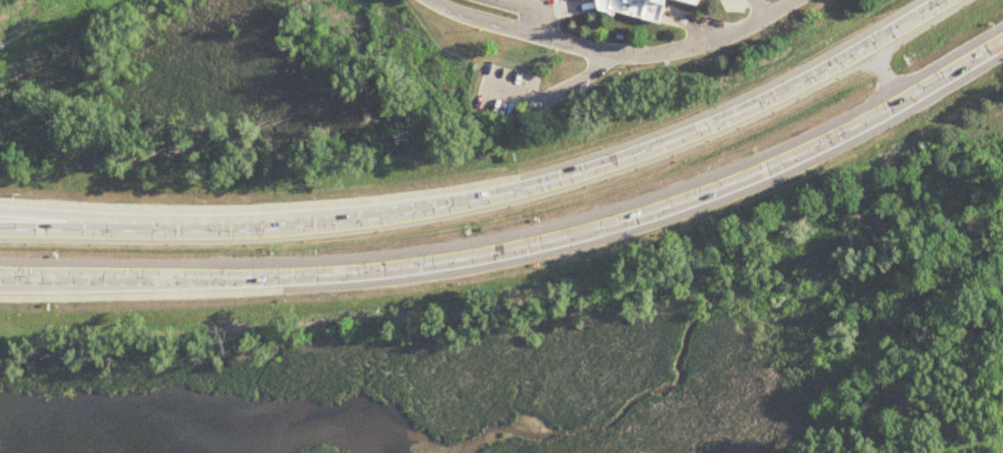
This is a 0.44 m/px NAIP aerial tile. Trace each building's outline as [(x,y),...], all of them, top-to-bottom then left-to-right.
[(663,34),(670,0),(624,0),(663,34)]
